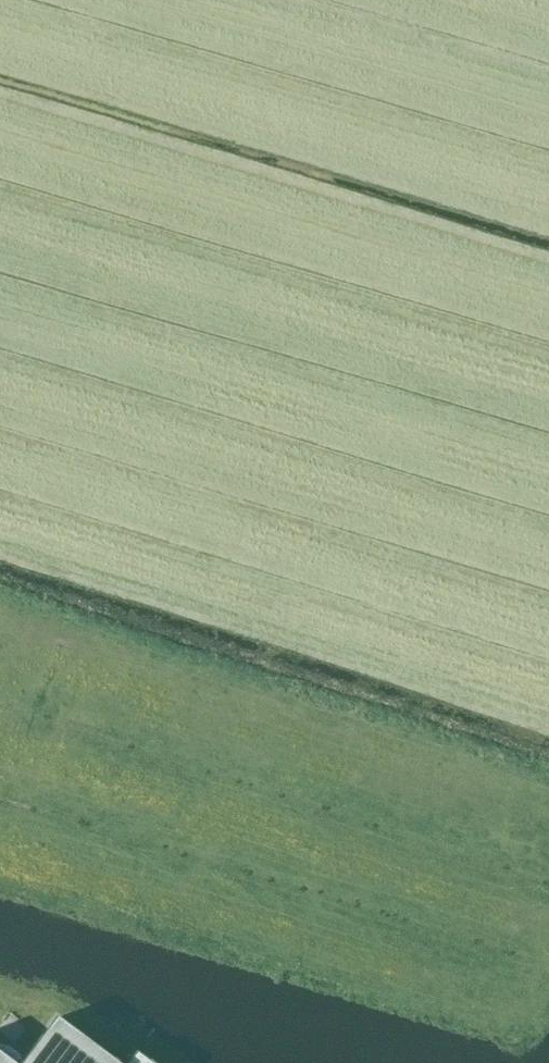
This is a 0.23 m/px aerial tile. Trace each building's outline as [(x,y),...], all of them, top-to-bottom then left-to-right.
[(57,1018),(23,1062),(116,1062),(57,1018)] [(136,1053),(129,1062),(150,1062),(136,1053)] [(0,1054),(0,1062),(12,1062),(0,1054)]
